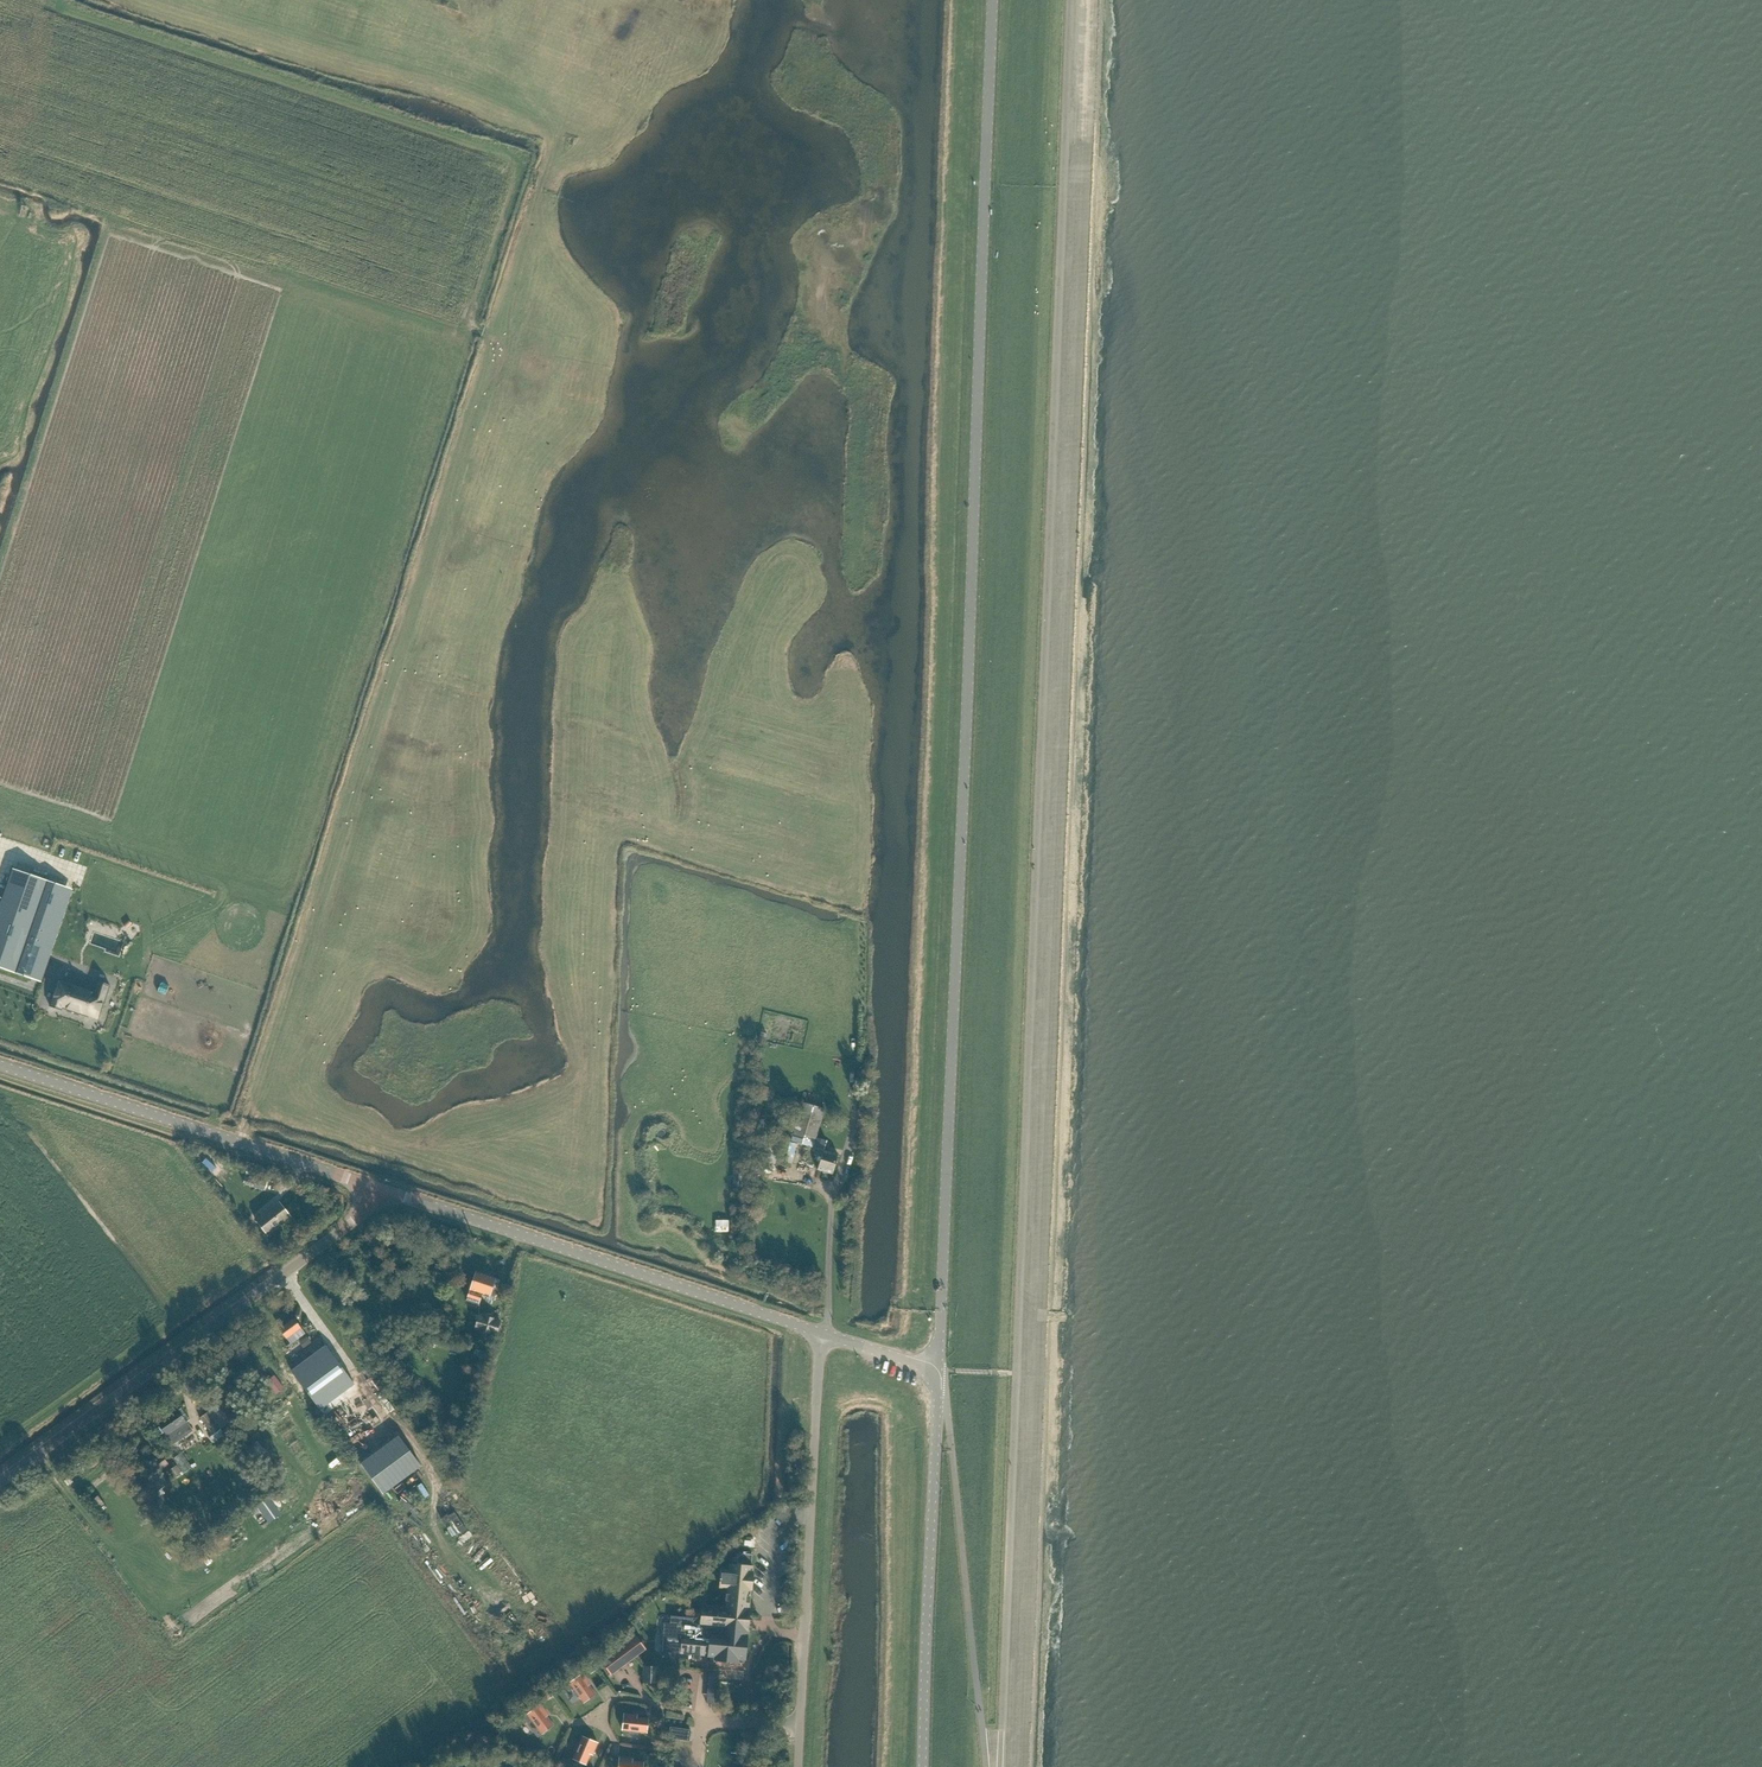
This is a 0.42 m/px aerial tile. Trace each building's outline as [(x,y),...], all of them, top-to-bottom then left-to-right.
[(16,973),(33,978),(65,887),(15,869),(4,899),(0,911),(0,967),(16,973)] [(96,992),(59,980),(51,1006),(62,1010),(63,1007),(89,1016),(90,1014),(99,1018),(111,984),(99,980),(96,992)] [(825,1109),(802,1102),(791,1141),(813,1148),(816,1138),(825,1109)] [(819,1160),(817,1169),(831,1174),(837,1156),(824,1151),(827,1141),(816,1138),(813,1148),(818,1149),(816,1156),(815,1156),(814,1159),(819,1160)] [(734,1174),(734,1185),(742,1185),(742,1174),(734,1174)] [(254,1186),(253,1187),(265,1190),(267,1182),(255,1179),(254,1186)] [(268,1234),(290,1217),(290,1216),(279,1202),(256,1221),(268,1234)] [(355,1262),(353,1269),(360,1271),(362,1265),(355,1262)] [(470,1289),(468,1297),(480,1301),(482,1293),(489,1295),(494,1297),(496,1290),(500,1279),(476,1271),(470,1289)] [(478,1313),(474,1328),(478,1329),(477,1334),(491,1338),(492,1333),(495,1334),(500,1320),(478,1313)] [(279,1329),(290,1343),(304,1333),(293,1318),(279,1329)] [(353,1331),(349,1334),(352,1338),(351,1339),(365,1357),(370,1354),(353,1331)] [(308,1337),(300,1342),(304,1347),(312,1342),(308,1337)] [(324,1344),(290,1370),(319,1408),(353,1382),(324,1344)] [(275,1375),(267,1382),(276,1394),(284,1388),(275,1375)] [(221,1402),(200,1417),(213,1435),(210,1436),(210,1439),(213,1442),(215,1442),(225,1434),(221,1429),(224,1427),(228,1433),(236,1426),(232,1421),(234,1419),(221,1402)] [(176,1409),(157,1422),(166,1434),(165,1434),(171,1443),(191,1429),(185,1420),(185,1421),(176,1409)] [(393,1430),(354,1458),(376,1489),(415,1461),(393,1430)] [(247,1447),(255,1441),(248,1431),(239,1437),(247,1447)] [(163,1475),(146,1488),(151,1496),(171,1482),(168,1477),(166,1479),(163,1475)] [(269,1497),(257,1506),(269,1523),(282,1514),(269,1497)] [(237,1518),(217,1531),(223,1539),(242,1525),(237,1518)] [(664,1623),(662,1651),(679,1652),(692,1654),(692,1658),(699,1659),(699,1654),(704,1655),(704,1651),(709,1651),(709,1655),(709,1656),(713,1656),(713,1660),(737,1662),(737,1659),(744,1659),(744,1658),(748,1609),(749,1590),(750,1590),(752,1572),(751,1572),(751,1566),(750,1566),(751,1554),(741,1553),(736,1557),(736,1565),(728,1564),(727,1570),(720,1569),(719,1587),(726,1588),(724,1607),(701,1605),(700,1618),(671,1616),(670,1624),(664,1623)] [(633,1632),(599,1658),(611,1674),(646,1649),(633,1632)] [(643,1665),(643,1682),(658,1683),(658,1666),(643,1665)] [(583,1672),(570,1682),(575,1689),(573,1690),(578,1696),(579,1695),(584,1702),(596,1694),(586,1680),(588,1679),(583,1672)] [(554,1695),(550,1689),(544,1693),(549,1699),(554,1695)] [(541,1703),(527,1713),(532,1720),(531,1721),(528,1724),(533,1730),(536,1728),(537,1727),(542,1734),(554,1725),(544,1711),(546,1710),(541,1703)] [(624,1713),(622,1729),(631,1730),(630,1732),(639,1733),(639,1731),(647,1732),(649,1718),(632,1716),(632,1714),(624,1713)] [(670,1726),(668,1738),(689,1741),(691,1729),(670,1726)] [(576,1751),(573,1759),(586,1764),(593,1749),(595,1750),(598,1742),(583,1736),(579,1743),(578,1743),(575,1750),(576,1751)] [(618,1766),(644,1766),(644,1762),(627,1760),(628,1758),(619,1757),(618,1766)]
